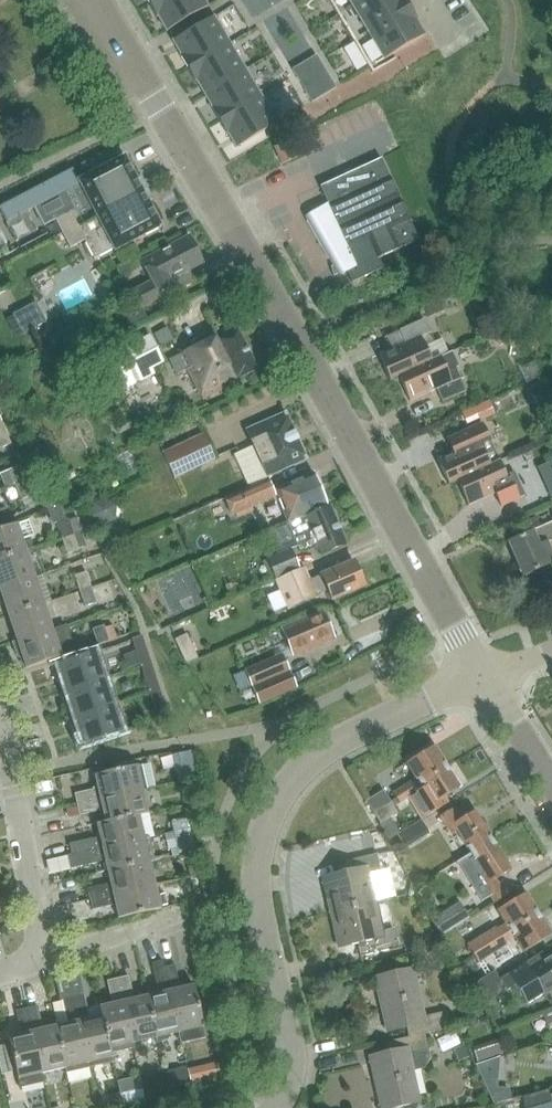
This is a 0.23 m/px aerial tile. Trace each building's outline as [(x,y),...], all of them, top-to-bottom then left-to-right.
[(149,4),(157,17),(158,16),(166,29),(165,30),(166,31),(208,6),(207,5),(204,0),(156,0),(149,4)] [(369,69),(424,36),(423,35),(415,21),(416,21),(404,0),(328,0),(369,69)] [(187,69),(230,43),(214,18),(215,17),(214,16),(172,41),(173,42),(181,55),(180,56),(187,69)] [(204,94),(245,70),(230,43),(187,69),(195,81),(196,81),(204,94)] [(306,94),(311,103),(324,95),(336,88),(335,88),(331,80),(326,72),(321,63),(316,55),(315,55),(304,62),(292,69),(292,70),(297,78),(302,86),(306,94)] [(261,96),(245,70),(204,94),(212,108),(211,108),(219,121),(261,96)] [(261,96),(219,121),(226,134),(227,133),(235,146),(235,147),(236,148),(277,123),(277,122),(276,122),(261,96)] [(282,164),(294,159),(286,143),(275,148),(282,164)] [(62,234),(146,190),(140,180),(138,181),(124,156),(77,181),(71,169),(0,207),(0,211),(7,223),(34,209),(42,225),(54,219),(62,234)] [(319,187),(327,204),(304,217),(337,277),(345,273),(350,284),(382,270),(377,259),(417,241),(381,159),(319,187)] [(151,200),(146,190),(62,234),(70,248),(84,241),(94,259),(113,249),(114,251),(159,228),(162,227),(148,202),(151,200)] [(131,292),(139,310),(165,296),(174,291),(169,281),(203,263),(188,237),(155,254),(156,256),(141,263),(151,282),(131,292)] [(436,298),(422,304),(428,317),(442,310),(436,298)] [(46,322),(36,302),(12,314),(23,334),(46,322)] [(403,343),(375,356),(386,380),(429,361),(438,357),(447,353),(441,340),(432,344),(421,321),(398,331),(403,343)] [(509,327),(499,332),(505,344),(515,339),(514,337),(510,327),(509,327)] [(166,328),(154,334),(160,346),(172,340),(166,328)] [(210,342),(169,362),(175,376),(186,371),(202,402),(239,384),(238,381),(258,371),(239,331),(211,344),(210,342)] [(149,337),(112,355),(125,379),(161,361),(149,337)] [(429,361),(386,380),(387,382),(396,378),(406,402),(433,390),(439,402),(463,391),(453,369),(457,367),(450,352),(447,353),(438,357),(429,361)] [(494,415),(489,401),(462,413),(467,424),(478,419),(480,421),(494,415)] [(254,444),(235,453),(250,485),(306,460),(285,413),(247,431),(254,444)] [(463,448),(437,461),(447,484),(455,481),(499,461),(482,424),(457,435),(463,448)] [(0,430),(0,447),(10,442),(4,428),(0,430)] [(204,435),(163,453),(174,478),(215,460),(204,435)] [(540,460),(551,489),(551,455),(540,460)] [(499,461),(455,481),(456,482),(467,507),(493,495),(499,507),(525,496),(514,473),(506,477),(499,461)] [(26,480),(19,464),(8,468),(0,471),(0,481),(4,490),(15,485),(26,480)] [(269,481),(225,499),(233,515),(274,498),(275,500),(282,497),(286,507),(279,510),(285,524),(292,521),(329,504),(314,472),(273,489),(269,481)] [(26,480),(15,485),(21,499),(32,494),(26,480)] [(95,505),(94,517),(103,523),(113,519),(114,507),(105,501),(95,505)] [(343,545),(345,543),(330,509),(326,508),(288,525),(299,551),(317,544),(322,555),(343,545)] [(536,518),(526,522),(530,529),(540,525),(536,518)] [(55,524),(60,540),(71,536),(66,520),(55,524)] [(547,543),(551,540),(551,523),(507,543),(522,577),(546,566),(551,563),(551,555),(547,543)] [(0,530),(0,560),(26,551),(32,550),(28,538),(22,540),(17,524),(0,530)] [(80,533),(71,536),(60,540),(65,556),(78,552),(77,550),(85,548),(80,533)] [(86,547),(90,559),(107,552),(103,541),(86,547)] [(267,558),(276,578),(298,569),(289,548),(267,558)] [(0,560),(0,589),(35,578),(26,551),(0,560)] [(187,552),(187,585),(200,585),(201,552),(187,552)] [(302,567),(298,569),(276,578),(287,606),(327,589),(331,599),(364,586),(353,560),(320,574),(308,580),(302,567)] [(73,574),(80,593),(92,589),(86,570),(73,574)] [(0,589),(0,591),(8,616),(44,604),(35,578),(0,589)] [(96,601),(92,589),(80,593),(84,605),(96,601)] [(207,597),(202,599),(207,609),(212,606),(207,597)] [(44,604),(8,616),(16,640),(17,642),(52,630),(44,604)] [(322,611),(281,629),(288,645),(293,655),(334,638),(322,611)] [(104,625),(92,628),(97,643),(115,637),(111,626),(105,628),(104,625)] [(16,640),(11,642),(12,644),(13,643),(17,656),(20,658),(22,657),(26,669),(74,653),(65,626),(52,630),(17,642),(16,640)] [(131,638),(141,667),(152,664),(142,635),(131,638)] [(186,635),(176,640),(181,649),(187,662),(196,658),(186,635)] [(275,650),(272,652),(274,658),(280,655),(282,655),(283,659),(293,655),(288,645),(285,646),(283,643),(273,647),(275,650)] [(61,678),(65,692),(105,679),(97,653),(52,667),(56,680),(61,678)] [(274,658),(245,670),(252,687),(289,671),(283,659),(282,655),(274,658)] [(161,690),(152,664),(141,667),(150,694),(161,690)] [(289,671),(252,687),(259,703),(296,687),(289,671)] [(114,705),(105,679),(65,692),(60,694),(65,707),(69,704),(74,718),(69,719),(69,720),(114,705)] [(123,732),(114,705),(69,720),(73,732),(79,730),(83,745),(123,732)] [(416,779),(392,794),(396,799),(399,803),(408,798),(411,796),(408,791),(430,778),(446,767),(434,746),(406,763),(416,779)] [(97,789),(72,795),(75,804),(143,789),(138,765),(94,775),(97,789)] [(430,778),(408,791),(411,796),(408,798),(421,819),(422,820),(448,803),(444,797),(459,788),(446,767),(430,778)] [(148,813),(143,789),(75,804),(77,816),(102,810),(105,821),(105,822),(140,814),(140,815),(148,813)] [(374,812),(389,802),(383,791),(367,801),(374,812)] [(389,802),(374,812),(381,824),(397,815),(389,802)] [(452,809),(440,817),(451,834),(456,830),(471,854),(492,841),(474,812),(459,821),(452,809)] [(145,837),(140,815),(140,814),(105,822),(105,821),(96,823),(99,836),(69,843),(71,854),(145,837)] [(421,821),(409,828),(417,841),(429,833),(421,821)] [(106,870),(150,861),(145,837),(71,854),(74,865),(104,858),(106,870)] [(471,854),(458,862),(482,901),(490,896),(495,904),(505,897),(495,880),(510,870),(492,841),(471,854)] [(329,913),(375,903),(369,874),(381,871),(378,854),(341,862),(344,878),(323,882),(329,913)] [(89,898),(155,884),(150,861),(106,870),(109,883),(87,888),(89,898)] [(155,884),(89,898),(92,909),(114,904),(117,917),(160,908),(155,884)] [(497,910),(505,923),(494,931),(493,929),(466,946),(472,955),(538,915),(525,894),(497,910)] [(460,901),(431,918),(441,936),(471,919),(460,901)] [(375,903),(329,913),(335,943),(356,938),(360,953),(397,944),(394,928),(381,931),(375,903)] [(550,935),(538,915),(472,955),(478,964),(489,957),(493,964),(508,954),(504,947),(516,940),(523,952),(550,935)] [(551,989),(551,954),(545,958),(542,953),(500,980),(507,991),(514,986),(527,1005),(551,989)] [(174,964),(164,967),(178,1032),(178,1033),(180,1042),(205,1036),(193,984),(180,987),(174,964)] [(155,1038),(178,1033),(178,1032),(164,967),(153,969),(158,992),(145,995),(155,1038)] [(423,1033),(451,1026),(447,1009),(422,1015),(412,972),(373,982),(383,1026),(404,1021),(408,1036),(423,1033)] [(155,1038),(145,995),(133,997),(128,975),(117,977),(132,1043),(155,1038)] [(110,1048),(132,1043),(117,977),(106,980),(112,1002),(98,1006),(101,1014),(109,1048),(110,1048)] [(109,1048),(101,1014),(89,1017),(84,994),(73,997),(89,1068),(113,1062),(110,1048),(109,1048)] [(89,1068),(73,997),(62,999),(67,1022),(55,1024),(64,1067),(66,1073),(89,1068)] [(64,1067),(55,1024),(42,1027),(37,1005),(26,1007),(41,1073),(64,1067)] [(41,1073),(26,1007),(15,1010),(21,1032),(7,1035),(19,1087),(44,1081),(41,1073)] [(428,1057),(423,1033),(408,1036),(385,1041),(388,1057),(367,1061),(376,1106),(416,1097),(410,1071),(422,1068),(428,1057)] [(499,1043),(484,1048),(487,1058),(502,1053),(499,1043)] [(192,1054),(196,1068),(224,1060),(221,1047),(192,1054)] [(499,1058),(476,1065),(493,1104),(510,1100),(508,1090),(496,1088),(499,1058)] [(521,1096),(524,1107),(535,1107),(551,1103),(547,1088),(521,1096)]
